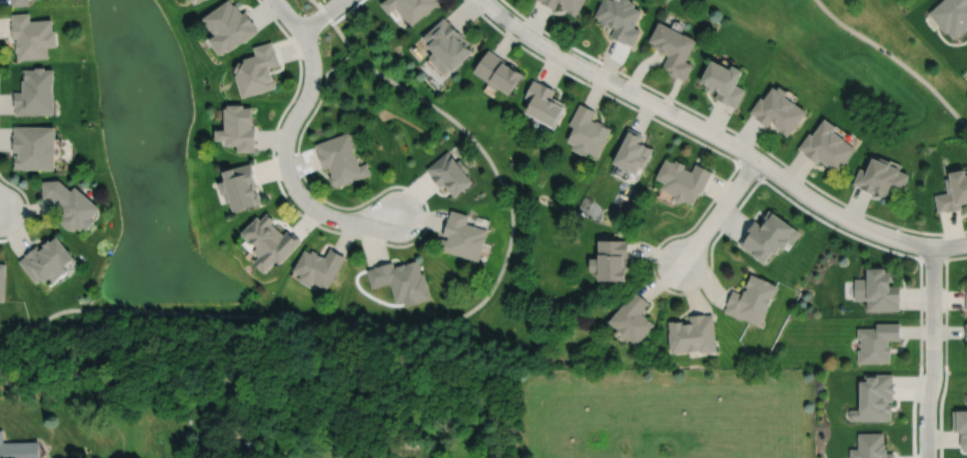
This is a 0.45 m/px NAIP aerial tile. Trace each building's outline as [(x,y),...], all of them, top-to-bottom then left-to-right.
[(214,34),(207,39),(218,54),(226,49),(227,51),(242,40),(243,41),(258,30),(254,24),(255,23),(245,10),(241,12),(234,3),(232,4),(229,0),(225,0),(201,17),(214,34)] [(385,12),(392,7),(407,25),(437,2),(435,0),(381,0),(377,3),(385,12)] [(539,1),(553,8),(556,1),(560,3),(559,6),(565,9),(564,10),(574,15),(576,12),(582,0),(539,0),(539,1)] [(593,16),(600,20),(599,22),(607,26),(608,24),(613,27),(609,35),(624,43),(624,41),(631,45),(639,30),(632,26),(640,10),(632,6),(634,2),(630,0),(601,0),(593,16)] [(926,12),(943,32),(945,30),(952,38),(965,26),(966,28),(966,0),(939,0),(926,12)] [(10,13),(10,21),(9,21),(10,38),(16,37),(16,40),(13,40),(14,51),(15,51),(16,59),(46,57),(45,46),(55,45),(54,29),(51,29),(50,18),(28,20),(27,12),(10,13)] [(442,16),(419,37),(425,43),(424,44),(430,52),(426,56),(434,64),(433,65),(440,73),(446,68),(448,70),(470,50),(465,45),(468,42),(457,30),(448,20),(446,21),(442,16)] [(658,21),(648,40),(653,43),(652,46),(658,49),(657,49),(667,54),(660,68),(665,71),(664,72),(675,78),(676,76),(683,80),(692,64),(685,60),(695,40),(693,39),(693,38),(683,33),(658,21)] [(238,61),(233,70),(236,72),(234,75),(241,97),(275,86),(274,84),(275,82),(274,79),(272,78),(272,76),(271,76),(268,67),(279,64),(274,48),(273,48),(270,41),(252,46),(255,54),(243,58),(241,62),(238,61)] [(487,48),(471,71),(486,81),(485,83),(494,89),(495,87),(506,94),(521,73),(514,69),(516,67),(510,63),(508,66),(502,62),(504,60),(487,48)] [(710,59),(699,81),(706,85),(704,88),(711,91),(712,88),(717,91),(714,97),(727,104),(728,104),(735,107),(744,89),(735,84),(742,70),(732,65),(729,69),(710,59)] [(13,91),(13,107),(14,107),(14,114),(32,114),(32,113),(53,113),(53,92),(51,92),(52,82),(53,82),(53,69),(44,69),(44,67),(34,66),(34,69),(23,69),(23,79),(21,79),(21,91),(13,91)] [(532,79),(523,95),(530,99),(523,112),(533,117),(532,118),(552,129),(559,116),(557,115),(563,103),(550,96),(553,89),(539,82),(538,83),(532,79)] [(759,96),(748,111),(754,115),(753,117),(766,126),(771,119),(774,122),(772,124),(778,129),(777,129),(786,135),(788,132),(789,133),(805,111),(783,96),(785,92),(777,86),(774,89),(770,86),(761,99),(759,96)] [(578,102),(567,124),(573,127),(565,141),(572,145),(570,149),(584,156),(586,152),(596,157),(605,139),(604,138),(610,128),(603,124),(595,119),(594,121),(590,119),(594,111),(578,102)] [(221,107),(222,129),(212,129),(212,140),(222,140),(222,145),(235,145),(235,151),(253,151),(253,143),(254,143),(254,127),(250,127),(250,124),(252,124),(252,114),(250,115),(250,107),(241,107),(241,104),(224,104),(224,107),(221,107)] [(823,118),(811,135),(808,133),(797,147),(803,152),(802,153),(815,162),(817,159),(836,172),(854,148),(831,131),(834,127),(823,118)] [(13,125),(13,134),(12,134),(11,151),(17,151),(17,154),(13,154),(13,168),(53,169),(54,126),(13,125)] [(627,127),(620,141),(622,142),(611,163),(621,168),(622,170),(627,173),(629,172),(634,175),(638,167),(642,168),(652,148),(641,143),(640,144),(638,143),(642,135),(627,127)] [(314,143),(316,150),(315,151),(322,168),(327,166),(330,174),(328,175),(332,186),(333,185),(334,186),(369,174),(365,162),(358,165),(351,148),(354,147),(348,131),(314,143)] [(425,168),(430,174),(429,175),(439,187),(443,184),(453,197),(472,181),(464,172),(468,169),(459,158),(455,161),(447,151),(425,168)] [(859,168),(852,183),(859,186),(858,187),(873,194),(874,191),(878,193),(878,194),(886,197),(887,194),(893,197),(894,196),(898,198),(908,175),(898,170),(898,169),(889,165),(890,162),(879,157),(877,160),(871,158),(865,171),(859,168)] [(665,158),(655,178),(663,182),(660,188),(673,195),(672,197),(673,201),(677,203),(682,202),(683,200),(691,205),(698,192),(701,193),(712,172),(695,163),(691,172),(683,167),(684,164),(675,159),(673,163),(665,158)] [(215,183),(218,195),(221,194),(224,203),(227,202),(230,212),(259,203),(256,191),(253,192),(251,187),(255,185),(251,172),(252,172),(249,162),(219,172),(222,181),(215,183)] [(937,212),(944,210),(945,212),(961,209),(960,204),(966,202),(966,170),(948,173),(949,178),(944,179),(947,192),(934,195),(937,212)] [(41,181),(42,198),(50,197),(61,207),(62,205),(64,207),(64,214),(63,213),(57,220),(67,230),(74,229),(76,227),(80,231),(83,227),(86,230),(94,221),(91,218),(100,208),(75,186),(71,191),(58,180),(41,181)] [(450,209),(448,218),(447,218),(442,234),(447,236),(446,240),(440,238),(437,249),(478,261),(487,230),(466,223),(468,215),(450,209)] [(753,220),(741,236),(743,237),(737,244),(751,254),(750,255),(762,264),(770,253),(773,255),(778,247),(781,250),(787,243),(790,245),(799,233),(767,210),(757,224),(753,220)] [(266,212),(259,219),(255,216),(239,233),(239,235),(244,240),(246,240),(254,248),(251,251),(257,257),(251,263),(262,273),(273,261),(277,264),(300,241),(293,234),(291,235),(286,230),(282,234),(270,222),(273,219),(266,212)] [(18,261),(34,282),(39,279),(43,283),(49,279),(52,282),(66,271),(64,268),(74,260),(56,237),(50,242),(48,240),(42,245),(44,247),(40,250),(36,245),(24,255),(25,256),(18,261)] [(597,240),(597,259),(588,259),(588,271),(596,271),(596,281),(624,281),(624,271),(626,271),(626,257),(628,257),(628,241),(597,240)] [(303,249),(291,271),(299,276),(296,280),(308,287),(310,282),(325,291),(344,256),(329,248),(324,257),(311,250),(309,253),(303,249)] [(366,270),(371,288),(389,283),(395,303),(402,301),(404,308),(419,304),(419,303),(430,300),(423,273),(420,274),(416,259),(406,262),(406,264),(404,265),(403,263),(395,266),(395,267),(393,268),(391,261),(373,266),(374,268),(366,270)] [(866,269),(866,310),(898,310),(898,302),(900,302),(899,286),(888,286),(888,282),(892,282),(892,272),(884,272),(884,269),(866,269)] [(731,290),(724,304),(726,305),(722,311),(738,319),(739,317),(757,326),(776,287),(768,283),(768,282),(760,278),(759,279),(749,274),(743,286),(746,287),(744,290),(742,290),(740,294),(731,290)] [(605,322),(634,347),(653,324),(639,313),(647,303),(632,290),(605,322)] [(666,322),(667,333),(666,333),(668,350),(669,354),(699,351),(699,354),(714,352),(711,315),(703,315),(703,314),(688,315),(688,323),(683,324),(682,320),(666,322)] [(856,328),(856,339),(859,339),(859,342),(858,342),(858,347),(860,347),(860,350),(856,350),(856,363),(880,363),(880,362),(888,362),(888,354),(890,354),(890,346),(887,346),(887,340),(899,340),(899,323),(875,324),(875,328),(856,328)] [(863,375),(863,383),(858,383),(858,410),(849,410),(849,421),(889,421),(889,413),(890,413),(890,405),(887,405),(887,402),(892,402),(892,393),(893,393),(893,383),(892,383),(892,375),(863,375)] [(951,429),(959,429),(959,445),(964,445),(964,447),(966,447),(966,407),(955,407),(955,408),(951,408),(951,429)] [(38,438),(2,440),(2,427),(0,427),(0,457),(39,457),(38,438)] [(850,457),(895,457),(895,451),(887,451),(887,445),(885,445),(885,440),(884,440),(884,430),(858,430),(858,446),(850,446),(850,457)]
